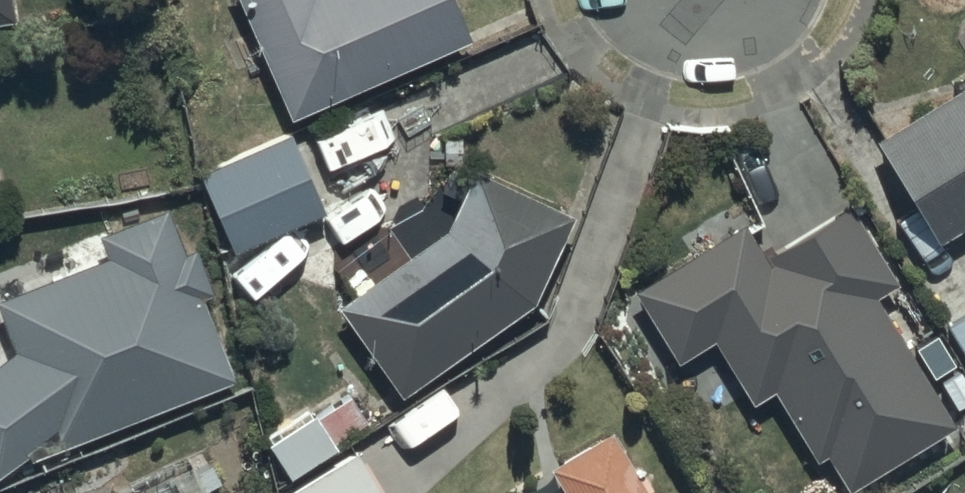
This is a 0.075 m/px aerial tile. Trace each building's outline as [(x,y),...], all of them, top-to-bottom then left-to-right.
[(278,121),(454,38),(437,0),(221,0),(278,121)] [(861,138),(924,240),(964,214),(964,76),(861,138)] [(278,139),(188,173),(220,255),(310,220),(278,139)] [(430,234),(326,303),(390,398),(518,306),(558,214),(461,169),(430,234)] [(638,293),(682,363),(717,342),(756,405),(777,392),(822,465),(829,460),(850,492),(853,492),(962,427),(884,301),(902,290),(852,209),(769,260),(748,226),(638,293)] [(0,295),(0,342),(3,350),(0,352),(0,468),(11,459),(14,464),(224,383),(165,232),(0,295)] [(956,258),(964,274),(964,253),(956,258)] [(937,323),(964,369),(964,307),(937,323)] [(304,410),(253,442),(275,477),(362,422),(344,392),(307,415),(304,410)] [(599,432),(540,466),(555,492),(634,492),(599,432)] [(274,492),(365,492),(342,453),(274,492)]
